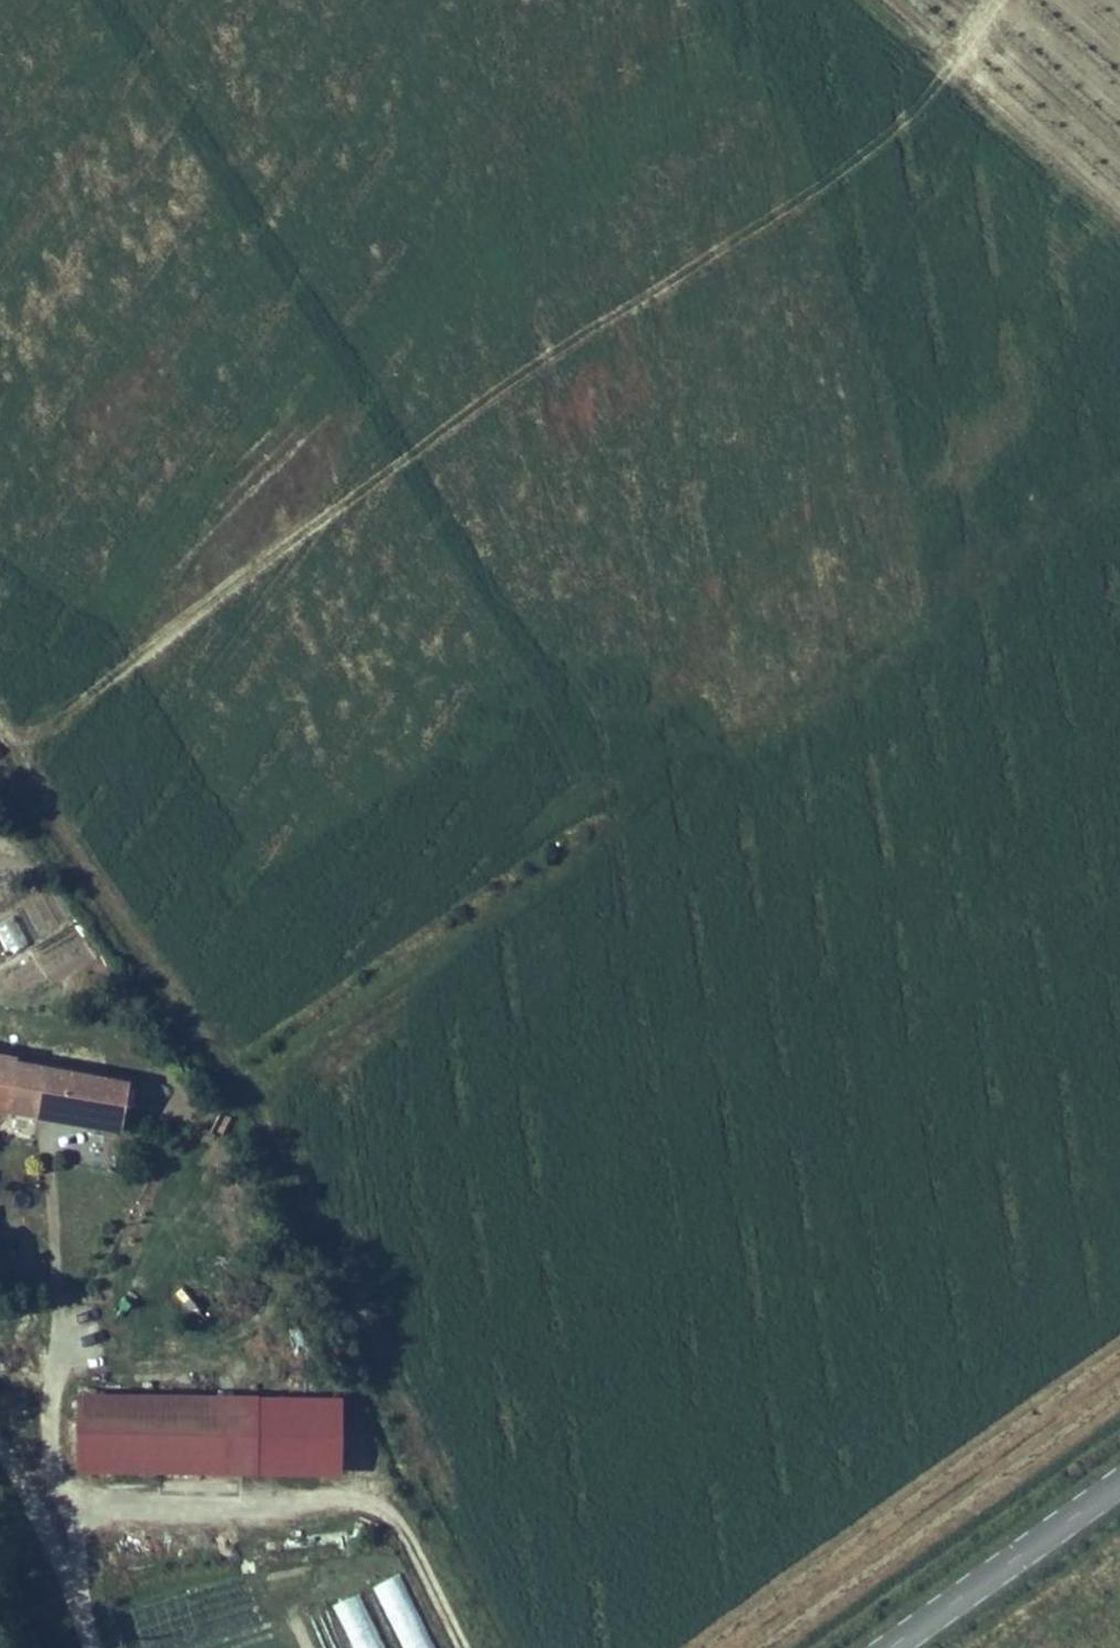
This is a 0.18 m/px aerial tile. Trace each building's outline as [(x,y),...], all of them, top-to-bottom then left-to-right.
[(8,950),(23,943),(10,914),(0,919),(0,931),(8,950)] [(132,1111),(136,1076),(24,1063),(24,1050),(0,1047),(0,1100),(132,1111)] [(8,1105),(6,1121),(32,1125),(35,1108),(8,1105)] [(348,1479),(348,1410),(91,1414),(89,1485),(348,1479)]
